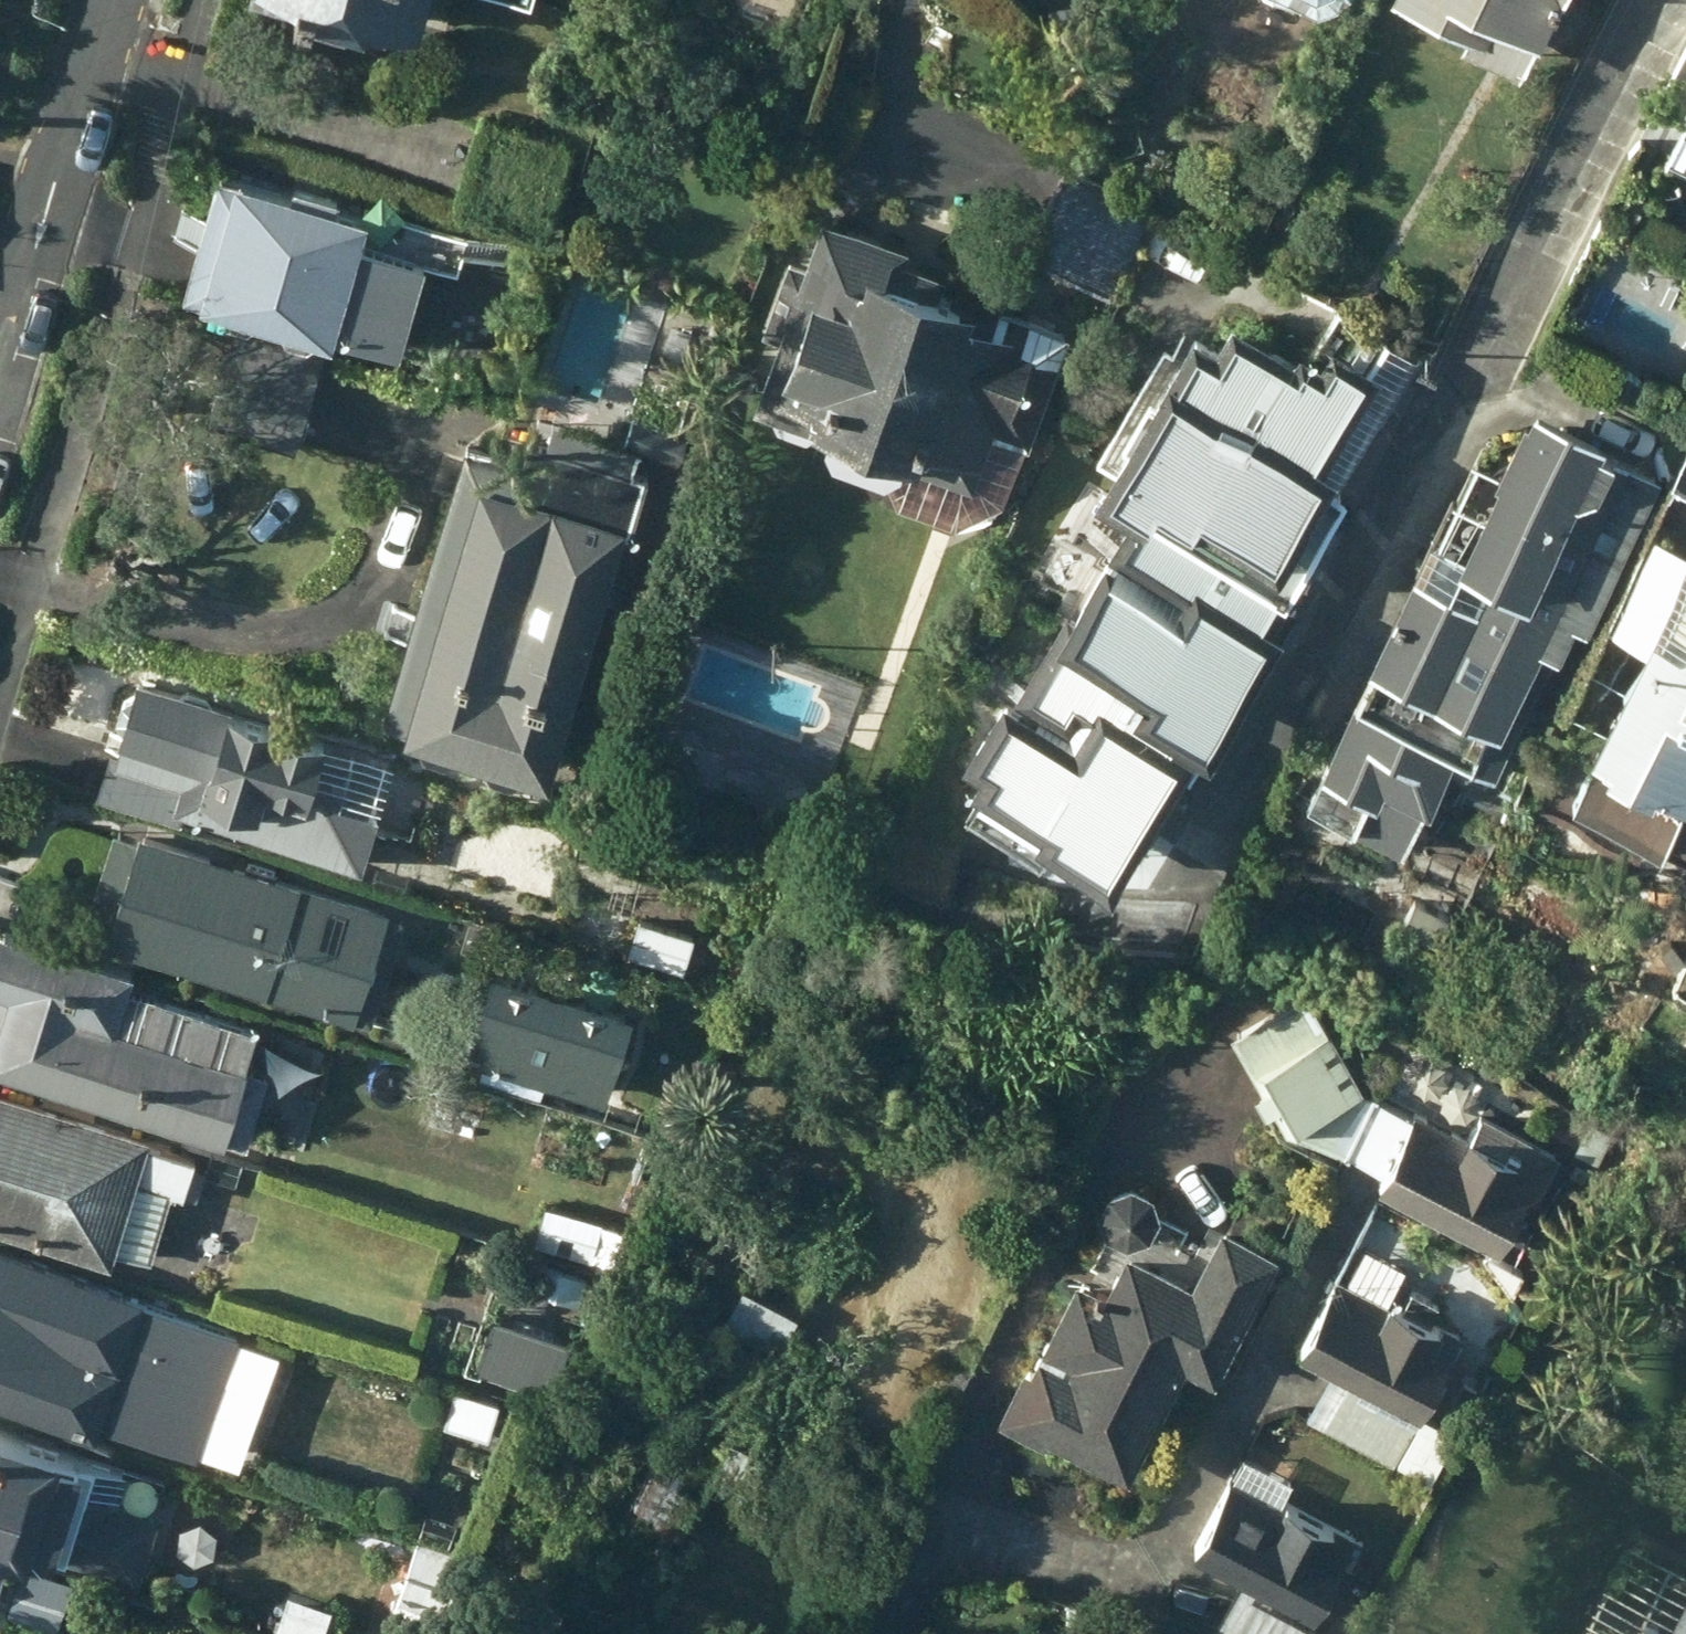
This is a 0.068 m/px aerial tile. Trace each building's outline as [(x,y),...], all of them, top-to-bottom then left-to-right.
[(429,12),(433,0),(385,0),(429,12)] [(1447,17),(1440,30),(1448,33),(1504,56),(1533,0),(1414,0),(1447,17)] [(1662,86),(1684,98),(1653,153),(1685,171),(1685,43),(1662,86)] [(201,155),(163,281),(202,293),(208,306),(227,311),(237,305),(260,310),(266,323),(283,329),(297,321),(309,322),(311,314),(379,335),(405,251),(339,230),(347,201),(201,155)] [(1088,160),(1023,254),(1108,313),(1173,219),(1088,160)] [(897,244),(808,209),(785,268),(769,261),(746,316),(761,323),(737,386),(787,407),(796,423),(852,444),(863,451),(874,484),(943,508),(986,489),(1043,354),(1002,337),(1004,327),(943,302),(947,290),(929,282),(935,269),(893,250),(897,244)] [(1078,466),(1118,488),(1260,577),(1265,581),(1327,485),(1413,353),(1376,329),(1357,359),(1317,332),(1305,351),(1283,337),(1277,346),(1211,302),(1194,329),(1172,316),(1078,466)] [(305,451),(334,362),(246,333),(217,422),(305,451)] [(707,386),(683,378),(669,422),(693,430),(707,386)] [(1644,444),(1573,408),(1536,483),(1608,519),(1644,444)] [(627,410),(617,439),(663,455),(673,427),(627,410)] [(475,445),(436,571),(604,625),(649,477),(642,476),(649,453),(566,427),(559,451),(544,446),(539,464),(475,445)] [(1627,542),(1514,484),(1460,576),(1439,564),(1429,581),(1384,652),(1367,684),(1350,676),(1308,748),(1382,792),(1370,813),(1426,847),(1468,776),(1483,786),(1627,542)] [(1242,605),(1260,577),(1118,488),(1029,620),(1015,642),(1153,732),(1159,723),(1181,738),(1259,617),(1242,605)] [(1677,549),(1563,742),(1583,753),(1577,763),(1623,790),(1632,776),(1669,798),(1685,768),(1685,554),(1677,549)] [(559,772),(604,625),(436,571),(391,718),(421,727),(426,740),(448,748),(460,742),(484,749),(490,762),(512,769),(524,761),(559,772)] [(1153,732),(1015,642),(944,753),(958,763),(949,776),(959,784),(947,802),(1003,839),(1012,825),(1089,877),(1174,744),(1153,732)] [(175,806),(349,862),(366,810),(329,798),(335,781),(303,771),(315,734),(124,672),(85,790),(172,818),(175,806)] [(94,928),(91,936),(361,1018),(394,909),(126,826),(125,832),(101,825),(72,921),(94,928)] [(633,915),(622,950),(677,967),(687,933),(633,915)] [(0,929),(0,1069),(236,1142),(258,1072),(234,1065),(247,1024),(114,983),(119,966),(0,929)] [(479,963),(453,1053),(594,1096),(622,1007),(611,1003),(623,964),(576,950),(564,989),(479,963)] [(1280,1129),(1368,1170),(1402,1111),(1354,1086),(1302,992),(1225,1026),(1280,1129)] [(99,1257),(103,1244),(141,1256),(162,1189),(186,1198),(199,1159),(135,1138),(138,1130),(0,1085),(0,1226),(99,1257)] [(1408,1103),(1402,1111),(1368,1170),(1364,1178),(1487,1245),(1518,1186),(1531,1194),(1554,1152),(1477,1111),(1465,1135),(1408,1103)] [(1036,1433),(1117,1477),(1174,1362),(1204,1377),(1267,1251),(1210,1222),(1193,1258),(1174,1248),(1183,1230),(1149,1215),(1142,1190),(1121,1178),(1097,1187),(1088,1207),(1094,1230),(1106,1235),(1082,1284),(1064,1275),(1022,1367),(1014,1364),(989,1419),(1033,1440),(1036,1433)] [(588,1217),(555,1209),(549,1230),(583,1238),(588,1217)] [(78,1428),(84,1414),(184,1451),(230,1330),(0,1242),(0,1398),(78,1428)] [(1330,1275),(1290,1350),(1340,1373),(1315,1420),(1388,1458),(1392,1451),(1427,1470),(1446,1434),(1410,1417),(1408,1419),(1356,1392),(1360,1384),(1409,1409),(1445,1338),(1427,1328),(1430,1323),(1421,1318),(1430,1302),(1403,1286),(1394,1304),(1383,1297),(1399,1267),(1359,1245),(1341,1280),(1330,1275)] [(1516,1266),(1485,1249),(1480,1260),(1504,1290),(1516,1266)] [(793,1314),(734,1284),(708,1331),(767,1363),(793,1314)] [(1645,1345),(1685,1374),(1685,1289),(1645,1345)] [(561,1338),(486,1313),(471,1367),(544,1391),(561,1338)] [(490,1401),(445,1385),(434,1419),(479,1434),(490,1401)] [(1,1538),(130,1580),(153,1512),(109,1497),(118,1470),(0,1432),(0,1542),(1,1538)] [(778,1451),(743,1434),(723,1476),(758,1493),(778,1451)] [(709,1494),(657,1467),(642,1498),(695,1523),(709,1494)] [(1181,1545),(1220,1569),(1195,1613),(1231,1633),(1312,1633),(1301,1628),(1305,1621),(1263,1598),(1266,1593),(1304,1613),(1348,1535),(1278,1495),(1274,1501),(1221,1471),(1181,1545)] [(465,1560),(426,1546),(406,1604),(445,1618),(465,1560)] [(471,1633),(558,1633),(577,1590),(507,1556),(471,1633)] [(292,1589),(279,1627),(298,1633),(328,1633),(338,1604),(292,1589)] [(1674,1633),(1685,1633),(1685,1609),(1674,1633)] [(1427,1624),(1422,1633),(1449,1633),(1427,1624)]
